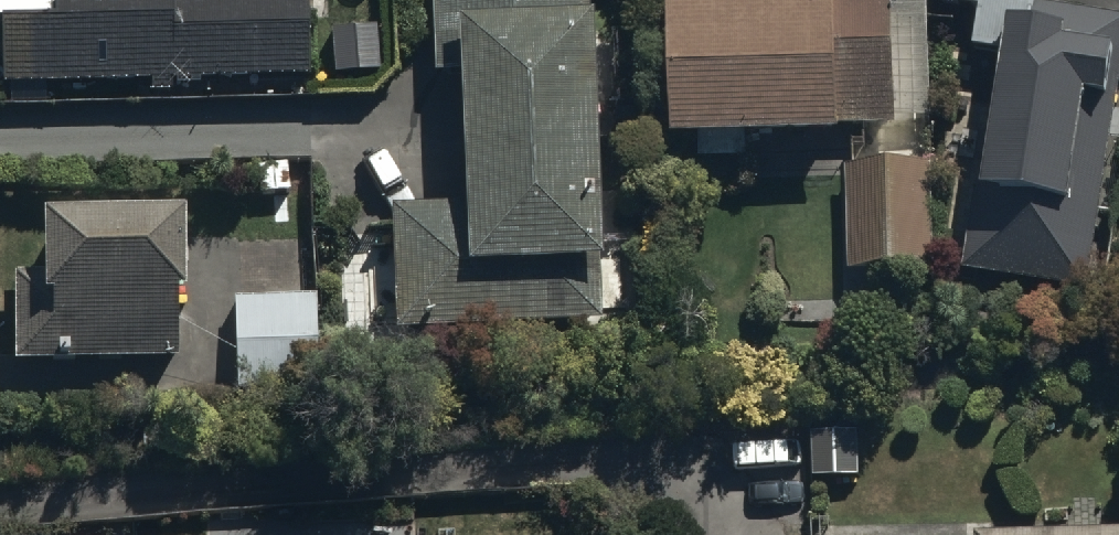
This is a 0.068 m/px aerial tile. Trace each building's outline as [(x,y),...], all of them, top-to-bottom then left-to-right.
[(2,99),(309,94),(308,0),(51,0),(51,42),(1,42),(2,99)] [(586,0),(428,0),(433,92),(453,91),(459,222),(390,225),(396,346),(603,337),(586,0)] [(892,0),(679,0),(680,37),(672,37),(674,166),(841,164),(840,141),(894,140),(892,0)] [(1118,95),(1118,29),(1034,16),(1037,0),(945,0),(942,16),(980,22),(973,64),(1007,69),(986,202),(977,201),(964,280),(1087,299),(1118,95)] [(930,178),(848,180),(851,288),(933,286),(930,178)] [(14,377),(178,376),(178,326),(184,326),(183,242),(12,244),(14,377)] [(318,302),(233,304),(236,402),(321,400),(318,302)]
